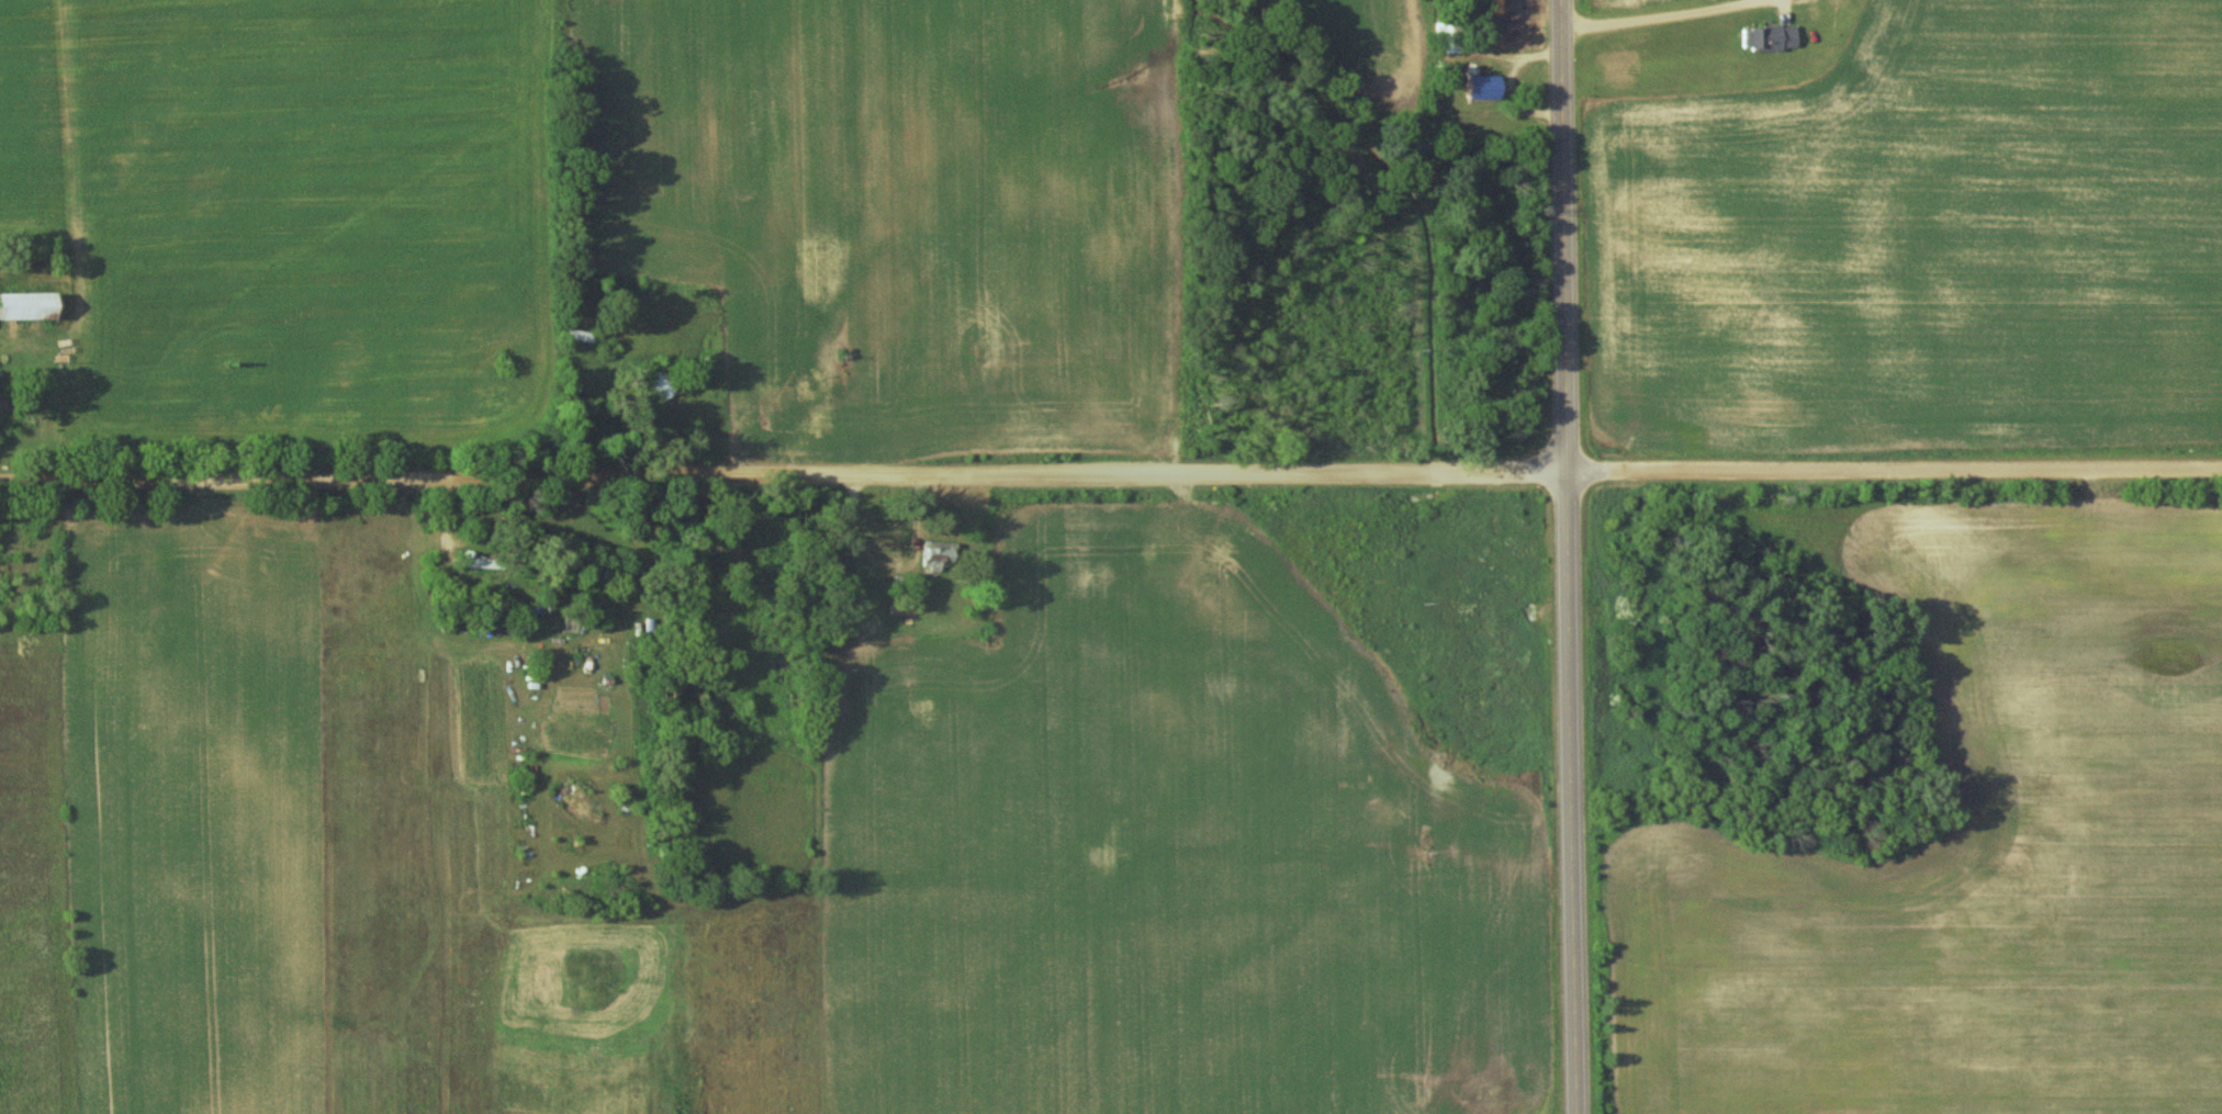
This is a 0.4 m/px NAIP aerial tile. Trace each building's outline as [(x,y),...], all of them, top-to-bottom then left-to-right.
[(1438,53),(1453,54),(1454,28),(1439,27),(1438,53)] [(1743,28),(1744,50),(1797,49),(1797,27),(1743,28)] [(1498,100),(1499,77),(1477,76),(1477,67),(1467,67),(1466,99),(1498,100)] [(53,292),(0,293),(0,320),(53,319),(53,292)] [(666,400),(677,389),(657,370),(646,381),(666,400)] [(952,542),(925,542),(924,569),(941,570),(941,566),(951,566),(952,542)]
